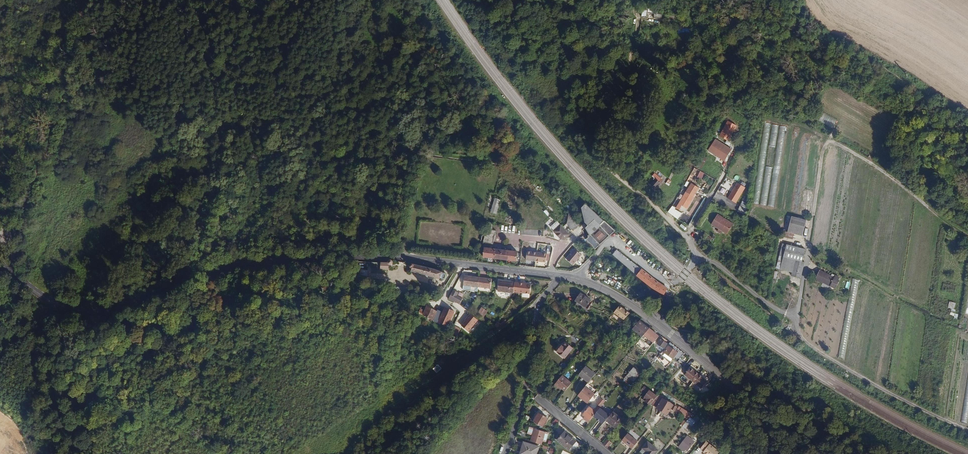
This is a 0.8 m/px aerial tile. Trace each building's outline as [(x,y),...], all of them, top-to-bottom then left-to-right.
[(823,112),(818,120),(832,128),(837,120),(823,112)] [(730,127),(732,124),(729,122),(721,135),(727,139),(733,128),(730,127)] [(778,126),(771,125),(759,204),(766,205),(778,126)] [(716,139),(709,151),(725,161),(732,149),(716,139)] [(655,177),(650,183),(654,187),(662,178),(654,171),(652,174),(655,177)] [(736,203),(746,188),(737,183),(728,198),(736,203)] [(722,184),(717,192),(725,197),(730,189),(722,184)] [(692,196),(684,192),(678,202),(678,203),(677,205),(680,207),(681,205),(685,207),(692,196)] [(501,200),(495,198),(491,212),(497,214),(501,200)] [(696,201),(687,215),(692,218),(701,203),(696,201)] [(745,214),(747,207),(740,204),(738,211),(745,214)] [(615,230),(589,207),(585,212),(588,215),(585,218),(590,223),(585,227),(588,234),(588,235),(587,235),(588,237),(587,238),(586,240),(591,244),(594,248),(598,245),(615,230)] [(717,214),(711,224),(727,234),(734,224),(717,214)] [(579,226),(571,216),(567,219),(574,230),(579,226)] [(790,217),(789,223),(804,226),(805,220),(790,217)] [(789,223),(787,232),(793,233),(794,230),(803,232),(804,226),(789,223)] [(570,235),(560,224),(553,231),(561,240),(564,240),(570,235)] [(492,244),(495,231),(492,230),(487,229),(483,242),(492,244)] [(783,230),(782,236),(792,239),(793,233),(787,232),(785,232),(785,230),(783,230)] [(782,243),(779,256),(792,259),(794,260),(800,262),(801,262),(805,250),(782,243)] [(516,261),(517,251),(486,248),(485,258),(516,261)] [(582,255),(575,249),(566,259),(574,265),(582,255)] [(619,251),(616,249),(613,254),(619,260),(631,269),(639,276),(649,284),(652,287),(662,292),(664,293),(667,288),(665,287),(660,283),(656,280),(651,276),(646,273),(644,271),(643,270),(640,267),(635,263),(627,258),(619,251)] [(537,252),(528,251),(527,260),(536,261),(537,252)] [(547,253),(537,252),(536,261),(546,262),(547,253)] [(792,259),(779,256),(777,264),(779,269),(789,271),(792,259)] [(394,266),(394,265),(394,262),(391,260),(389,260),(388,261),(386,262),(372,263),(372,268),(381,268),(381,271),(390,271),(390,269),(392,268),(393,267),(394,267),(394,266)] [(794,260),(793,266),(796,267),(795,271),(800,272),(803,262),(801,262),(800,262),(794,260)] [(438,271),(419,265),(411,264),(409,272),(428,277),(434,279),(434,281),(436,282),(437,282),(441,282),(445,279),(445,275),(442,272),(441,271),(440,270),(438,271)] [(796,267),(793,266),(790,275),(798,277),(799,277),(800,272),(795,271),(796,267)] [(816,277),(823,281),(829,285),(834,277),(820,269),(816,277)] [(478,287),(479,277),(466,276),(465,286),(478,287)] [(490,289),(491,278),(479,277),(478,287),(490,289)] [(514,291),(515,281),(499,280),(497,290),(513,292),(514,291)] [(625,280),(621,285),(629,292),(633,287),(625,280)] [(530,293),(531,283),(515,281),(514,291),(530,293)] [(460,304),(463,298),(458,296),(460,293),(454,290),(450,299),(460,304)] [(580,293),(573,304),(579,308),(586,312),(588,308),(586,307),(591,300),(580,293)] [(949,315),(957,317),(958,314),(954,313),(956,303),(950,301),(947,308),(951,309),(949,315)] [(435,322),(438,313),(429,310),(430,307),(427,306),(427,309),(425,310),(423,310),(421,316),(435,322)] [(450,328),(459,312),(451,307),(449,306),(444,315),(440,324),(450,328)] [(488,311),(481,307),(476,314),(483,319),(488,311)] [(618,307),(613,313),(623,321),(628,314),(618,307)] [(440,324),(444,315),(438,313),(435,322),(440,324)] [(469,331),(478,320),(470,314),(465,320),(466,321),(462,326),(469,331)] [(639,321),(632,330),(642,337),(643,336),(649,329),(649,328),(639,321)] [(649,329),(643,336),(653,343),(658,337),(649,329)] [(660,339),(658,343),(664,348),(667,343),(665,341),(660,339)] [(567,342),(557,352),(565,360),(575,350),(567,342)] [(668,346),(666,349),(674,355),(675,355),(677,352),(668,346)] [(674,355),(666,349),(664,352),(672,358),(674,355)] [(586,366),(579,374),(589,382),(596,374),(586,366)] [(699,392),(708,381),(691,366),(683,376),(696,387),(695,389),(699,392)] [(634,367),(630,372),(634,375),(638,370),(634,367)] [(959,422),(966,424),(967,412),(967,370),(959,422)] [(562,375),(555,383),(565,391),(572,383),(562,375)] [(588,383),(578,395),(588,403),(591,399),(596,393),(598,391),(588,383)] [(649,387),(642,395),(652,403),(658,396),(659,395),(649,387)] [(596,393),(591,399),(595,403),(600,397),(596,393)] [(651,404),(668,414),(673,405),(658,396),(652,403),(651,404)] [(610,415),(600,408),(595,414),(593,416),(597,419),(599,421),(600,421),(603,424),(606,420),(610,415)] [(584,419),(588,422),(593,416),(595,414),(588,409),(583,414),(585,416),(584,417),(584,419)] [(533,421),(541,426),(546,417),(538,412),(533,421)] [(610,415),(606,420),(616,428),(622,419),(613,412),(610,415)] [(686,421),(682,426),(687,430),(692,425),(686,421)] [(532,435),(530,441),(539,443),(541,444),(545,431),(535,427),(532,435)] [(564,431),(557,440),(568,449),(575,441),(564,431)] [(639,442),(629,434),(622,441),(633,450),(639,442)] [(687,436),(679,446),(684,451),(685,449),(687,450),(694,441),(687,436)] [(607,439),(602,444),(607,447),(611,442),(607,439)] [(520,452),(527,453),(536,453),(538,446),(523,441),(520,452)] [(658,450),(647,441),(642,447),(643,448),(639,452),(642,453),(655,453),(658,450)] [(703,451),(707,453),(716,453),(719,451),(709,443),(703,451)]
